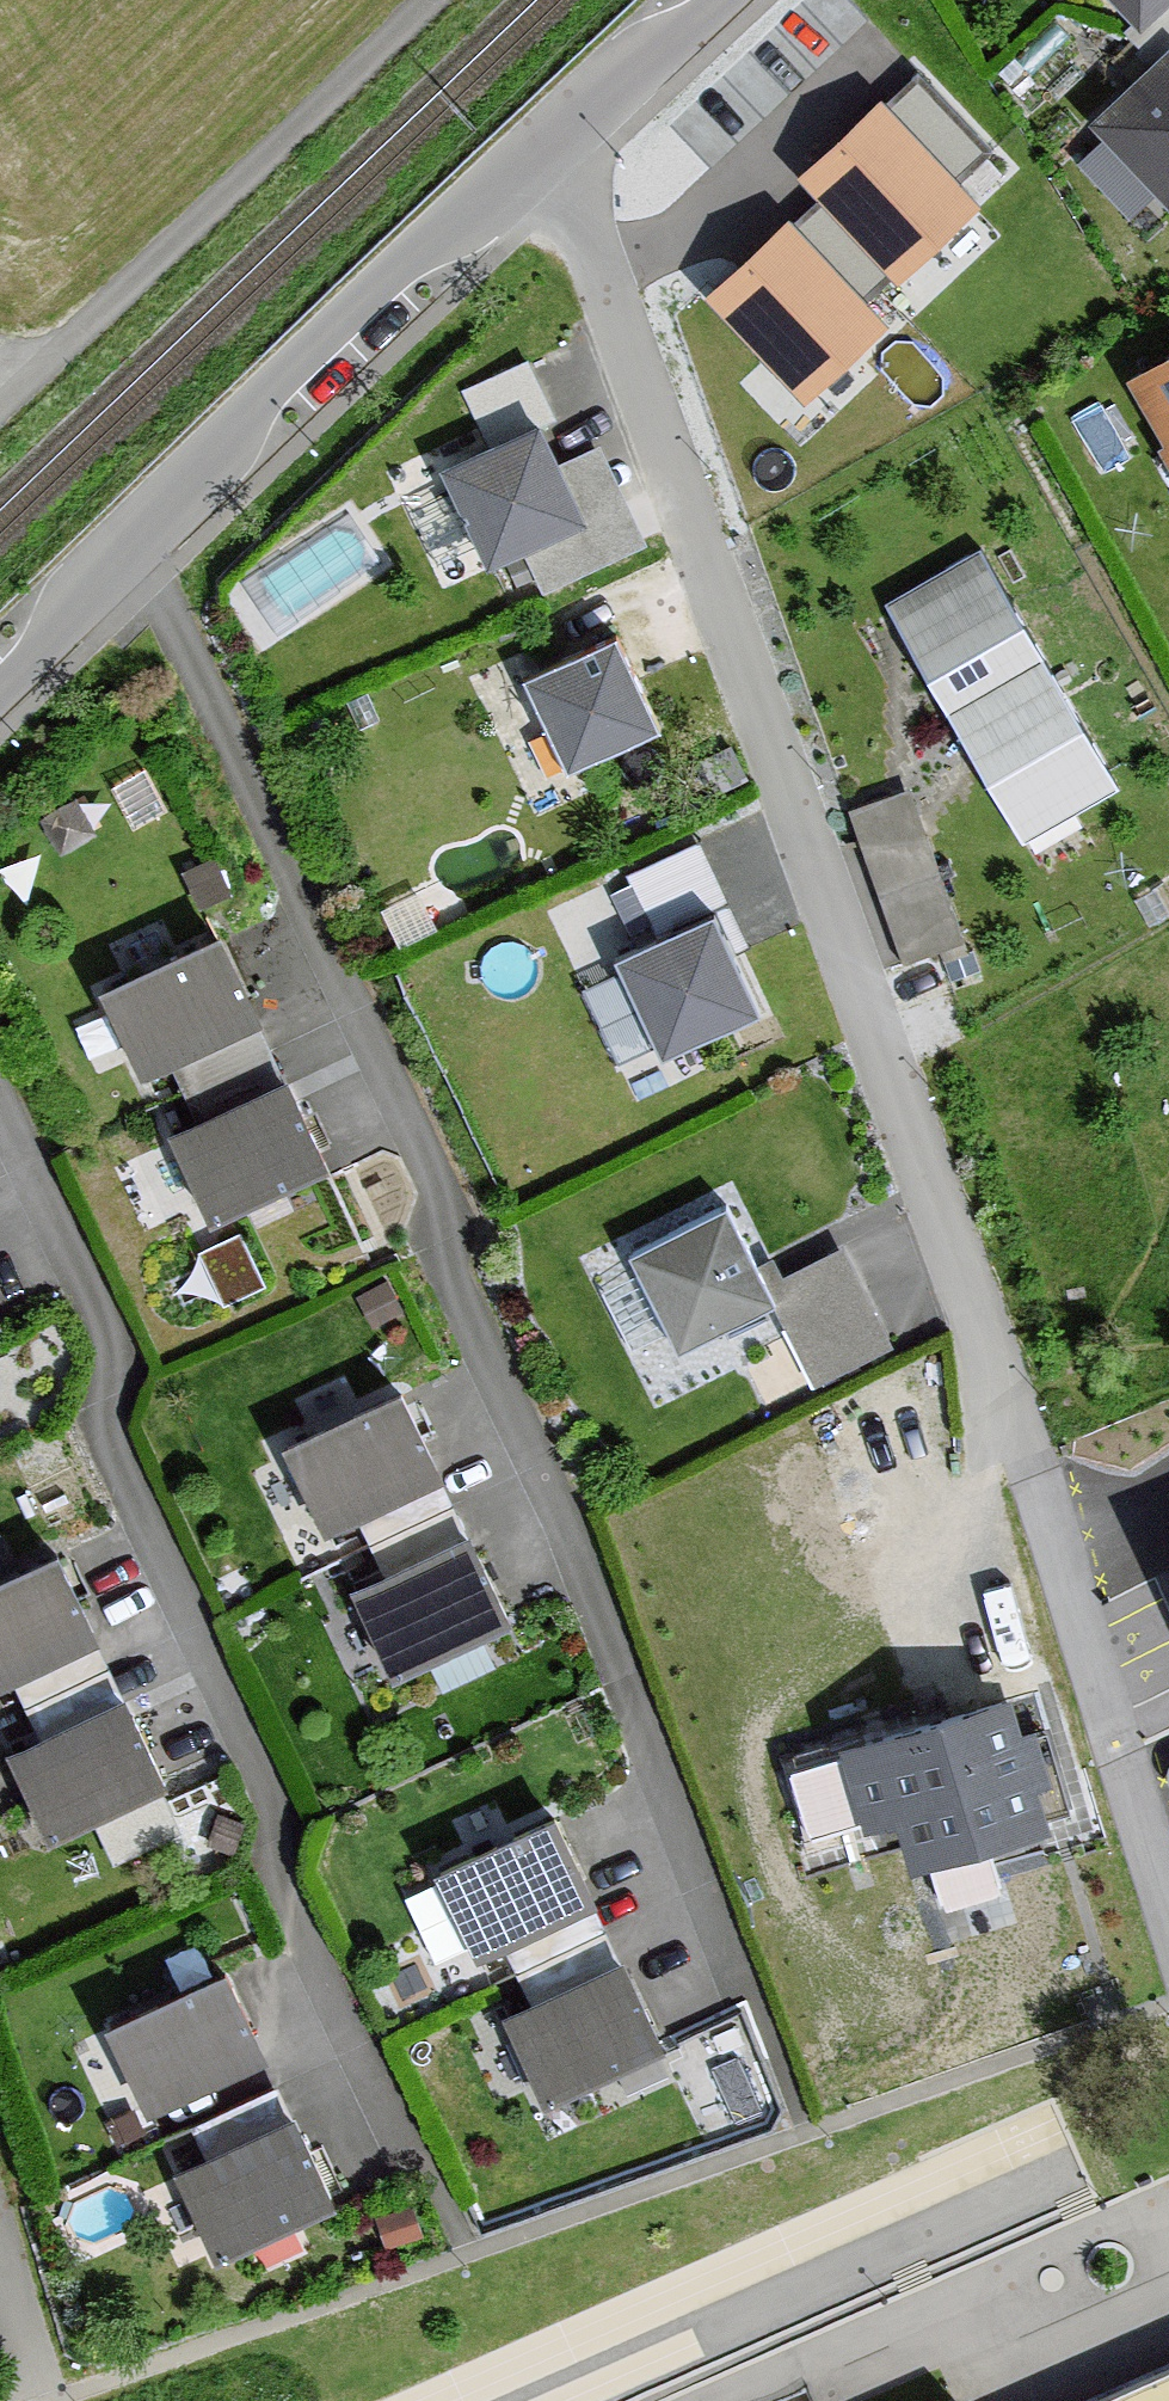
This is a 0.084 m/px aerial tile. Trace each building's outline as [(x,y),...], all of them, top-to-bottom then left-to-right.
[(1121,22),(1144,0),(1099,0),(1121,22)] [(841,118),(795,160),(813,178),(899,271),(981,195),(967,181),(1010,142),(921,45),(897,67),(841,118)] [(1149,45),(1068,125),(1149,207),(1168,188),(1168,65),(1149,45)] [(747,238),(699,282),(803,395),(890,315),(872,296),(899,271),(813,178),(796,193),(747,238)] [(1106,381),(1144,445),(1135,450),(1168,509),(1168,345),(1106,381)] [(511,433),(419,475),(459,563),(551,522),(511,433)] [(348,505),(250,567),(282,617),(380,555),(348,505)] [(1096,790),(974,563),(875,616),(997,843),(1096,790)] [(631,731),(589,640),(499,681),(541,772),(631,731)] [(904,946),(964,925),(913,775),(853,795),(904,946)] [(613,859),(631,919),(725,891),(707,831),(613,859)] [(729,1020),(684,923),(591,966),(637,1063),(729,1020)] [(233,1025),(190,935),(70,992),(113,1082),(233,1025)] [(303,1172),(260,1082),(139,1139),(182,1229),(303,1172)] [(770,1305),(718,1207),(630,1254),(681,1352),(770,1305)] [(443,1485),(401,1395),(280,1452),(323,1542),(443,1485)] [(510,1631),(468,1541),(347,1598),(390,1688),(510,1631)] [(33,1556),(0,1571),(0,1682),(76,1646),(33,1556)] [(1045,1832),(1004,1700),(838,1751),(841,1759),(790,1775),(810,1840),(860,1825),(863,1834),(902,1822),(916,1867),(936,1861),(950,1905),(994,1891),(981,1852),(1045,1832)] [(102,1703),(0,1751),(0,1799),(24,1850),(145,1793),(102,1703)] [(600,1919),(557,1829),(436,1886),(479,1976),(600,1919)] [(666,2064),(623,1974),(502,2031),(545,2121),(666,2064)] [(239,2066),(196,1976),(76,2033),(119,2123),(239,2066)] [(309,2213),(266,2123),(145,2180),(188,2270),(309,2213)] [(1089,2390),(1094,2400),(1168,2400),(1168,2356),(1089,2390)]
